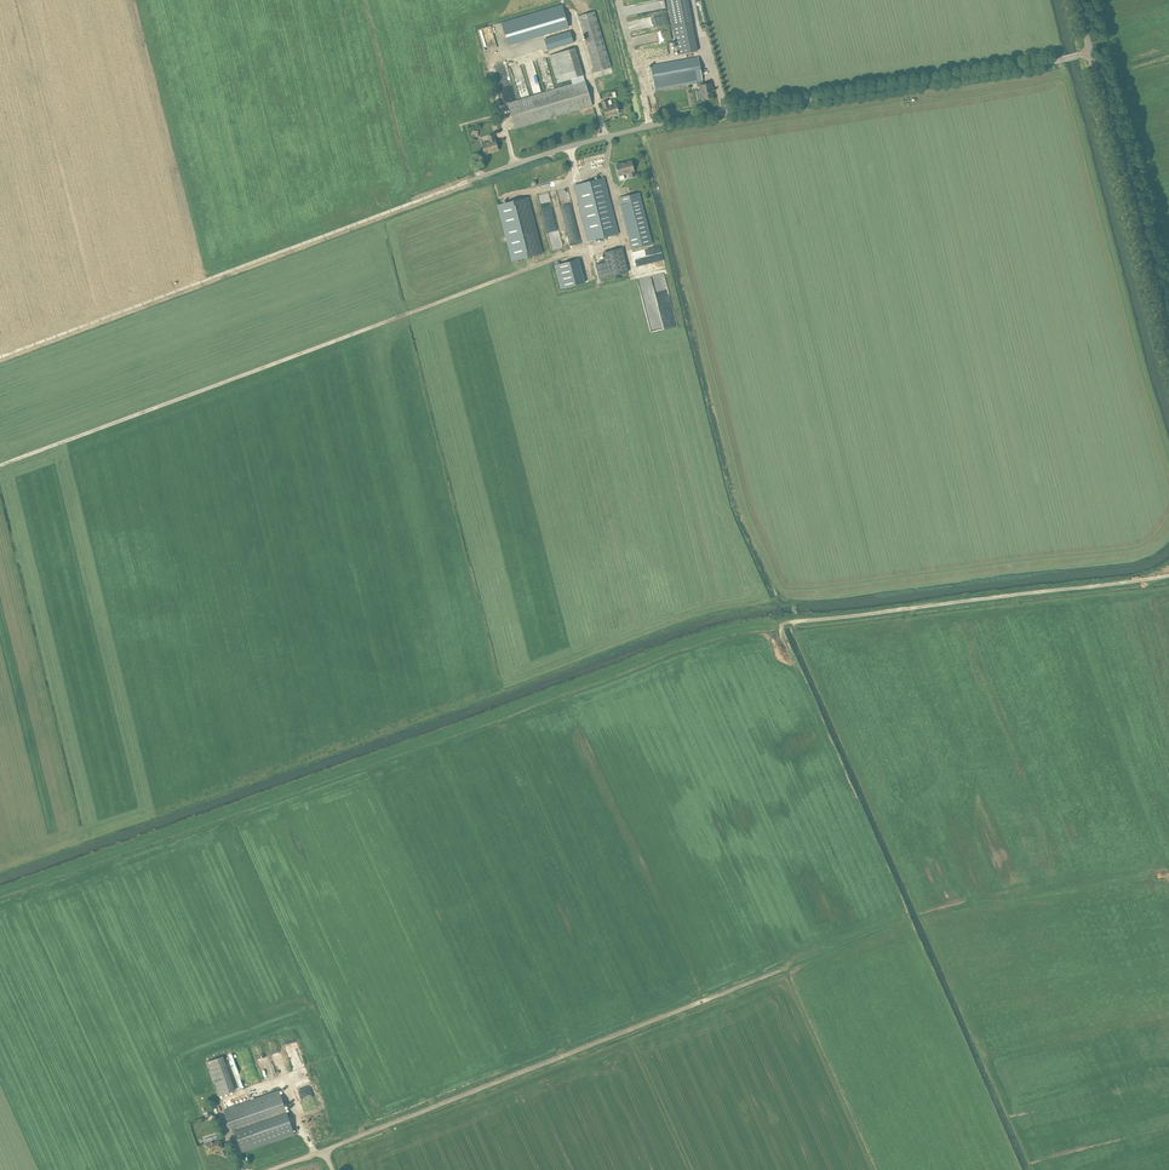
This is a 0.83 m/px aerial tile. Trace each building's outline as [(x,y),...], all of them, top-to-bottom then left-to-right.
[(678,55),(696,51),(686,0),(667,0),(678,55)] [(569,27),(561,4),(501,22),(508,46),(569,27)] [(594,11),(578,16),(594,67),(591,68),(593,72),(611,66),(594,11)] [(646,36),(647,44),(673,40),(671,31),(646,36)] [(545,40),(547,50),(573,42),(570,32),(545,40)] [(508,103),(515,128),(592,105),(575,47),(549,55),(558,83),(571,79),(573,84),(508,103)] [(702,81),(698,57),(650,66),(655,90),(697,82),(702,81)] [(494,68),(502,87),(512,84),(504,64),(494,68)] [(697,85),(699,85),(700,92),(702,92),(703,99),(713,97),(711,90),(712,90),(711,83),(703,84),(702,81),(697,82),(697,85)] [(618,106),(617,107),(616,104),(612,105),(610,100),(607,101),(602,102),(604,107),(603,107),(606,117),(619,114),(619,112),(620,112),(621,111),(621,110),(620,107),(619,107),(618,106)] [(494,140),(493,135),(488,137),(489,142),(482,144),(485,154),(498,150),(495,140),(494,140)] [(631,161),(616,165),(617,170),(618,175),(619,175),(620,180),(624,179),(623,174),(629,172),(630,177),(635,176),(633,167),(631,161)] [(618,234),(604,178),(574,185),(589,241),(618,234)] [(653,244),(640,192),(619,197),(633,249),(653,244)] [(563,211),(573,209),(569,193),(559,195),(563,211)] [(528,197),(498,205),(513,261),(542,253),(528,197)] [(580,237),(578,225),(568,227),(572,243),(578,242),(577,238),(580,237)] [(552,250),(564,247),(560,235),(548,239),(552,250)] [(638,265),(665,259),(661,245),(635,251),(638,265)] [(628,271),(622,247),(603,252),(606,262),(596,264),(599,279),(628,271)] [(561,288),(587,283),(582,259),(557,264),(561,288)] [(654,282),(640,286),(651,332),(677,325),(674,310),(661,313),(654,282)] [(282,1034),(287,1055),(295,1053),(295,1055),(300,1054),(294,1031),(282,1034)] [(234,1091),(228,1075),(214,1080),(220,1096),(234,1091)] [(294,1133),(279,1090),(224,1110),(233,1134),(236,1133),(242,1151),(294,1133)] [(205,1117),(212,1115),(209,1109),(203,1111),(205,1117)] [(211,1137),(204,1140),(205,1144),(208,1154),(223,1149),(219,1139),(212,1141),(211,1137)]
